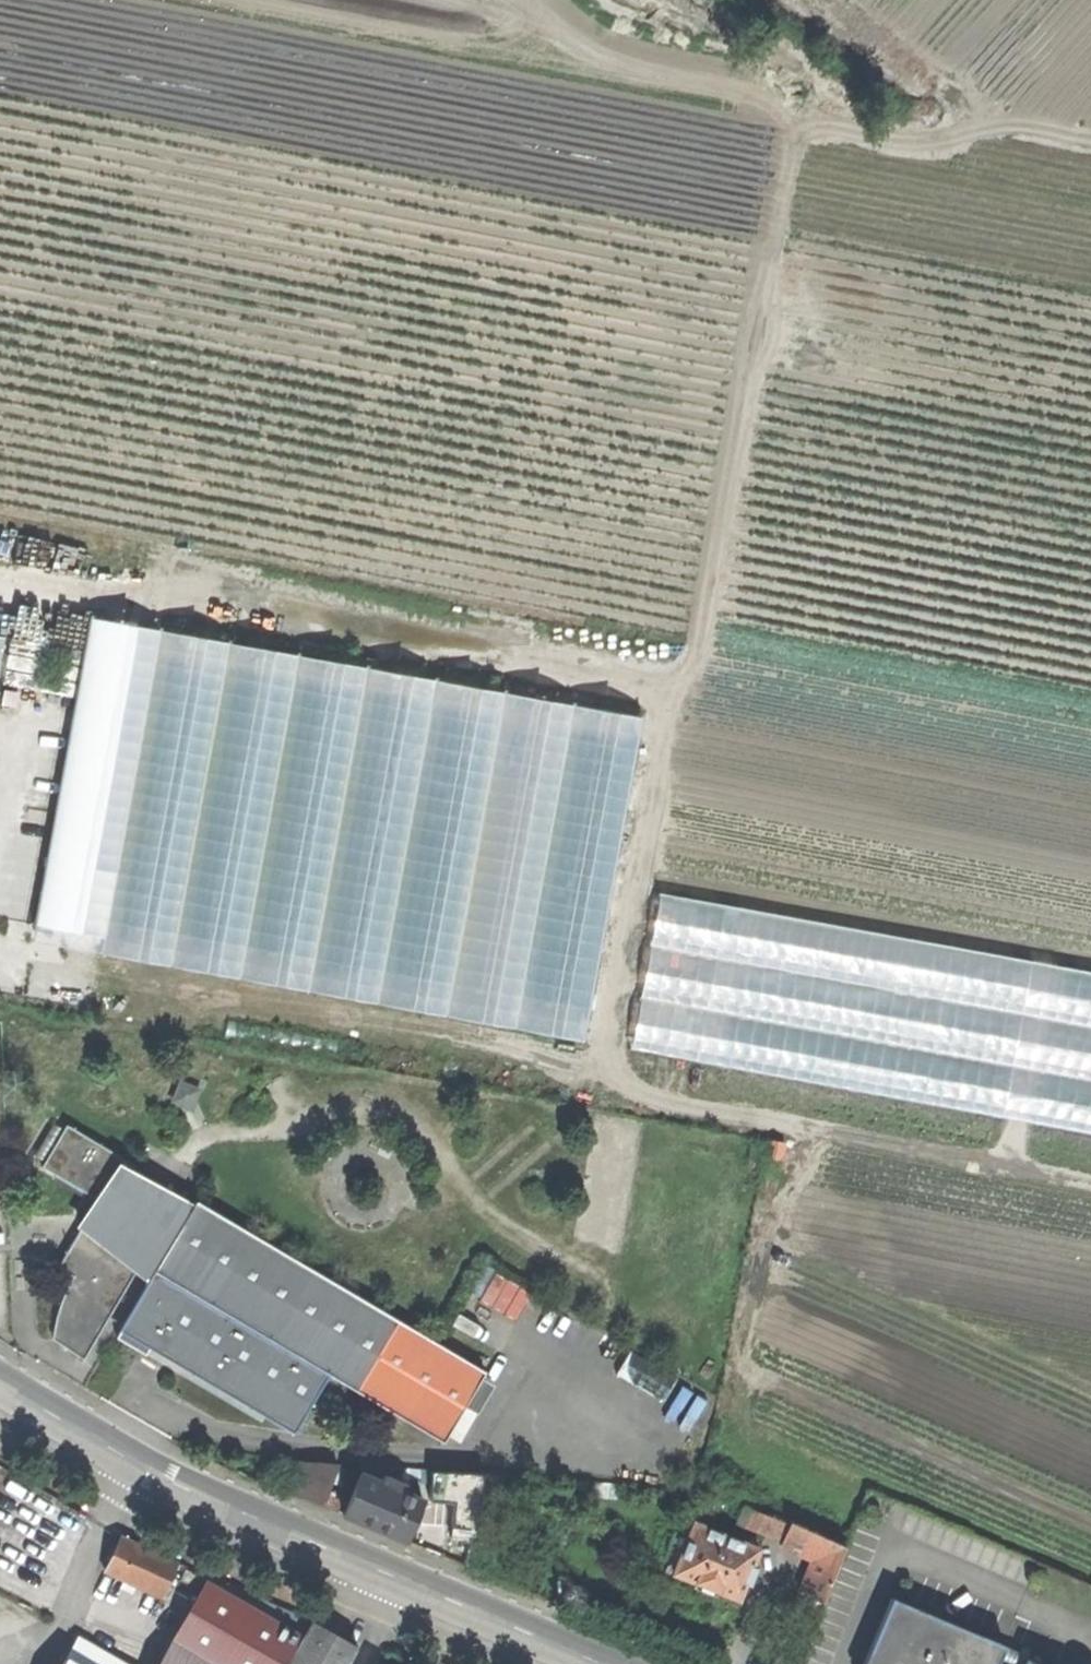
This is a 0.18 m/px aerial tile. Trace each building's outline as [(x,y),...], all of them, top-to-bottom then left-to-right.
[(495,655),(505,666),(519,643),(653,627),(649,594),(702,588),(714,602),(747,573),(654,585),(641,475),(541,559),(546,562),(517,565),(510,509),(436,518),(437,530),(264,550),(267,578),(244,581),(258,557),(253,554),(218,611),(223,653),(274,647),(280,693),(347,685),(344,661),(429,651),(429,647),(460,684),(495,655)] [(207,656),(204,585),(151,588),(151,589),(133,590),(134,613),(113,614),(115,650),(159,648),(161,678),(176,677),(175,658),(207,656)] [(891,854),(893,893),(899,893),(901,927),(1090,917),(1090,842),(891,854)] [(182,1082),(172,1100),(193,1111),(202,1092),(182,1082)] [(68,1350),(85,1360),(144,1260),(158,1267),(119,1335),(149,1353),(153,1347),(298,1432),(334,1373),(448,1440),(488,1372),(198,1201),(193,1208),(132,1171),(136,1165),(66,1123),(41,1165),(97,1199),(57,1267),(74,1277),(62,1305),(57,1319),(54,1331),(54,1342),(68,1350)] [(281,1487),(290,1490),(302,1463),(292,1461),(281,1487)] [(302,1463),(290,1490),(339,1510),(344,1496),(329,1490),(341,1465),(302,1463)] [(485,1473),(424,1470),(423,1483),(432,1483),(433,1499),(457,1501),(452,1558),(469,1565),(474,1532),(493,1538),(508,1475),(485,1473)] [(363,1474),(346,1513),(373,1524),(419,1544),(432,1504),(404,1492),(406,1486),(385,1477),(383,1483),(363,1474)] [(716,1588),(739,1597),(759,1545),(685,1517),(664,1571),(673,1574),(674,1572),(678,1574),(694,1580),(693,1583),(703,1587),(715,1591),(716,1588)] [(800,1591),(824,1600),(847,1544),(792,1520),(783,1542),(814,1558),(800,1591)] [(105,1570),(160,1595),(176,1561),(148,1548),(121,1535),(105,1570)] [(359,1645),(310,1619),(311,1616),(208,1575),(206,1578),(188,1568),(182,1577),(201,1588),(158,1663),(348,1663),(359,1645)] [(1006,1644),(895,1595),(865,1663),(998,1663),(1006,1644)] [(81,1633),(64,1663),(134,1663),(81,1633)]
